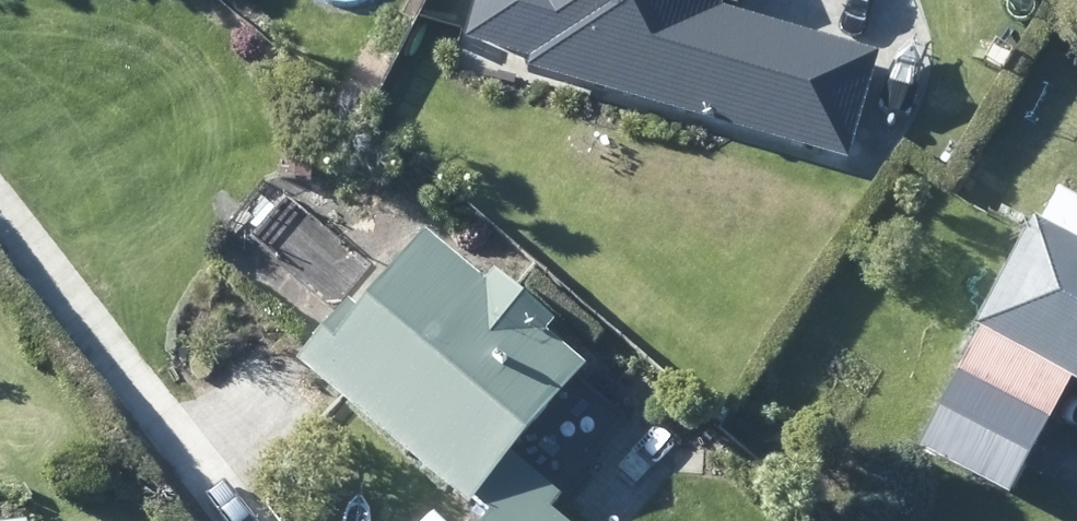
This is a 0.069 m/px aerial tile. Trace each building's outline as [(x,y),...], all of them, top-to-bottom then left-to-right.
[(460,61),(843,174),(874,67),(726,23),(733,0),(478,0),(460,61)] [(1045,191),(1026,228),(1018,223),(961,333),(965,335),(903,452),(998,500),(1016,465),(1037,427),(1047,406),(1050,401),(1058,387),(1076,396),(1076,208),(1045,191)] [(234,242),(316,308),(326,296),(334,302),(360,269),(273,196),(234,242)] [(567,371),(530,341),(538,330),(475,279),(465,292),(400,239),(338,314),(330,309),(303,340),(278,371),(452,513),(458,505),(474,518),(471,520),(548,520),(538,513),(546,503),(494,462),(515,435),(567,371)]
